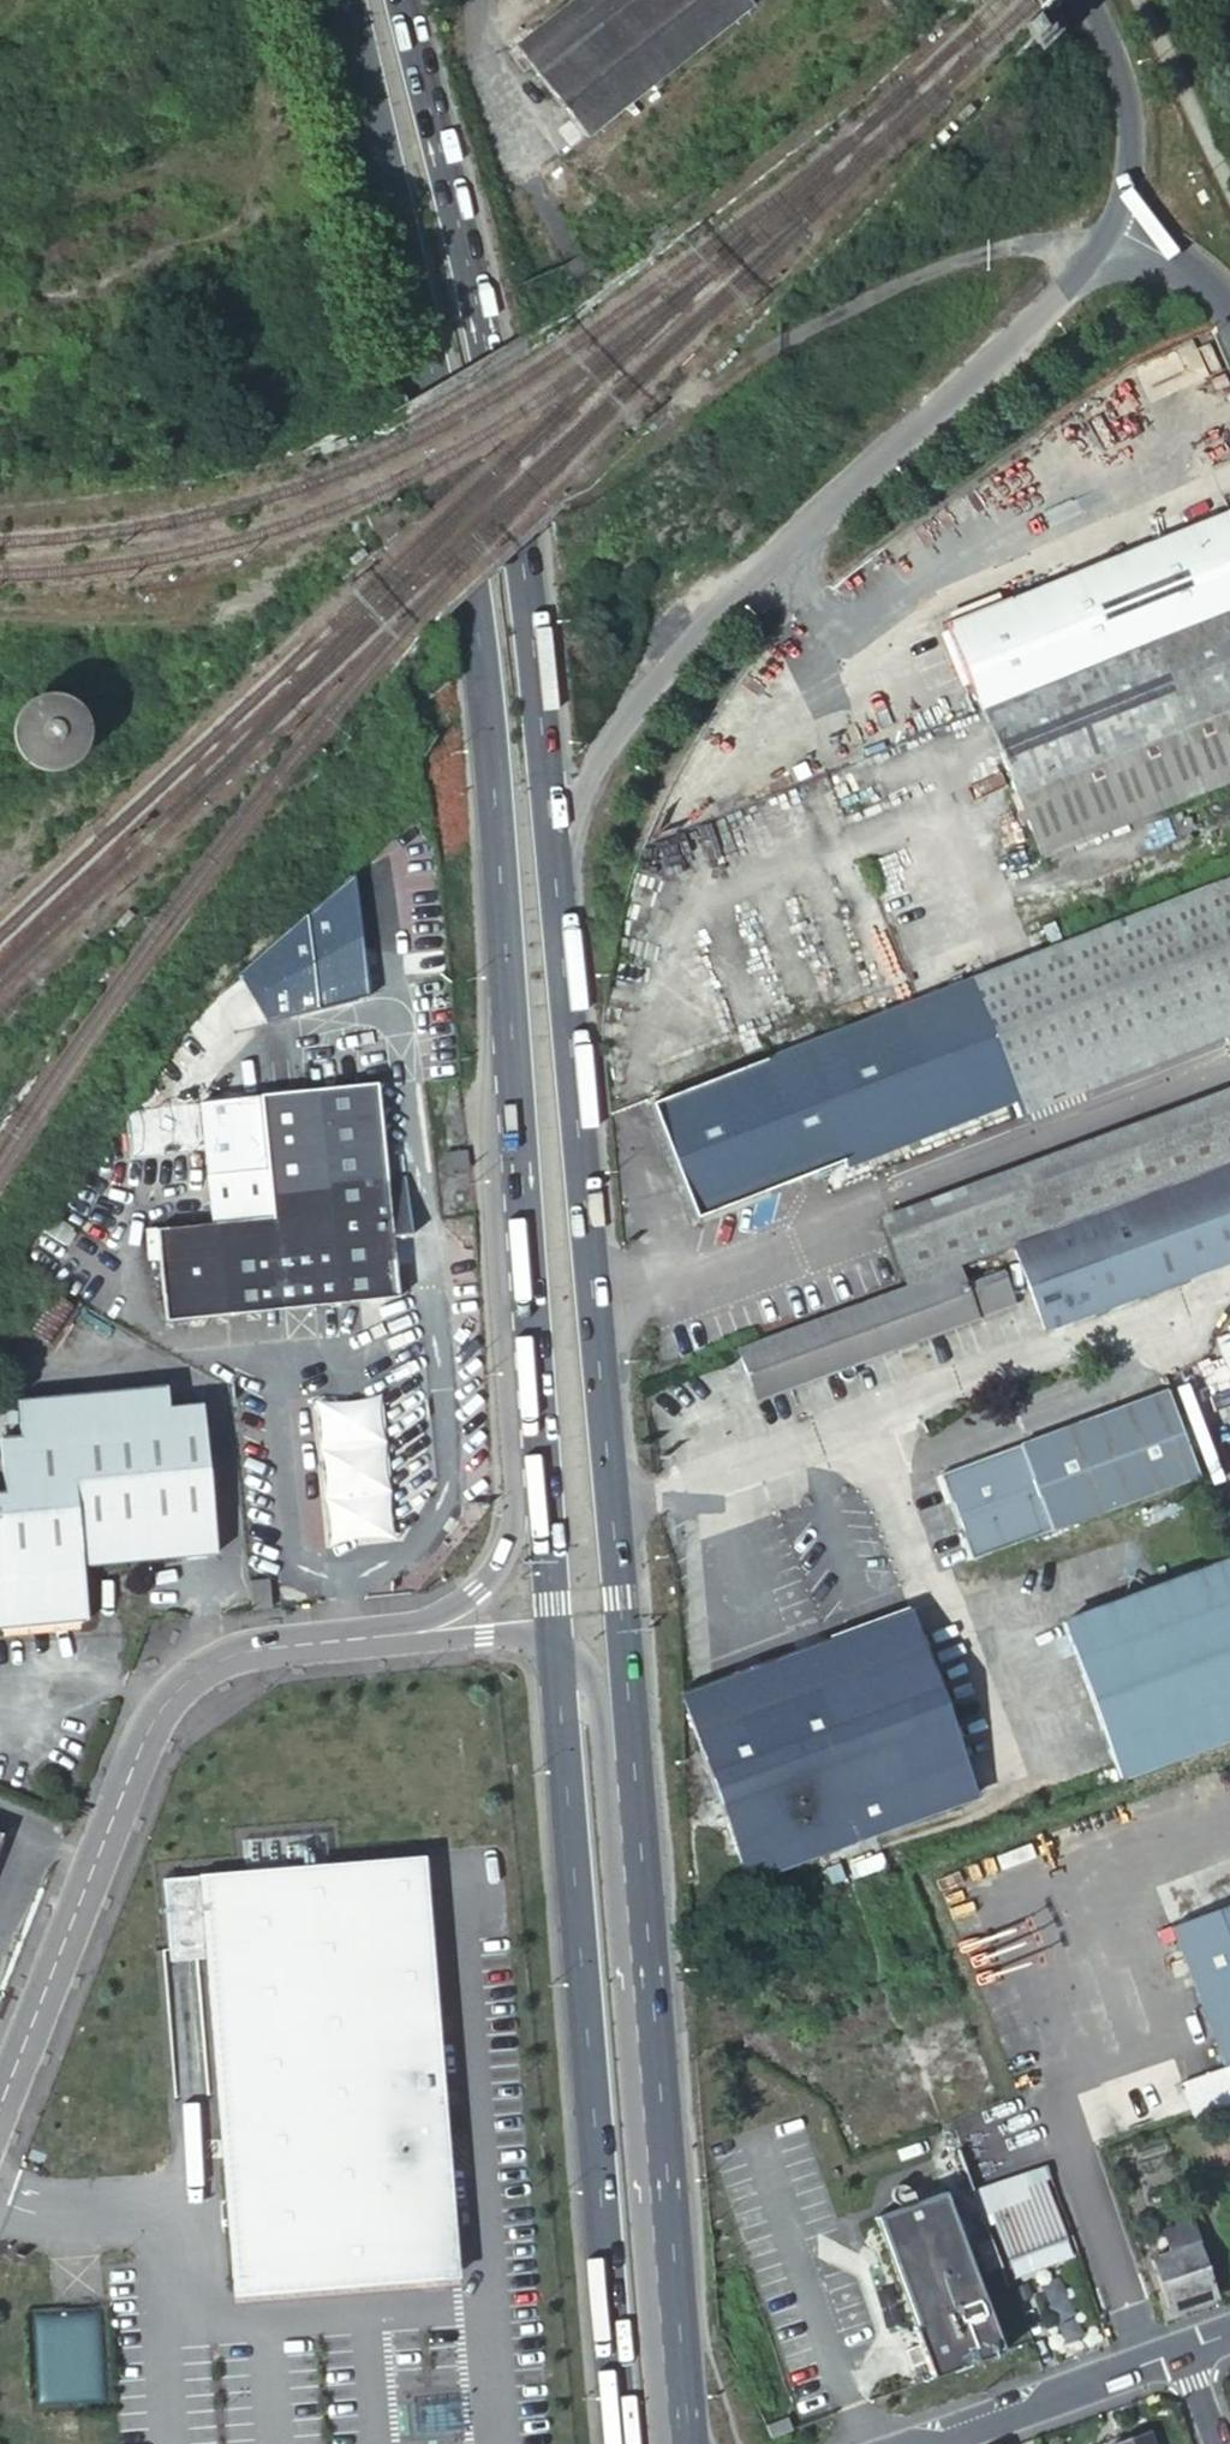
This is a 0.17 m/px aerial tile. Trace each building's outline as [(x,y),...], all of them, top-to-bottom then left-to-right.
[(742,0),(572,0),(513,44),(583,138),(751,13),(742,0)] [(1192,529),(1221,606),(1229,603),(1229,514),(1192,529)] [(951,626),(983,710),(1224,613),(1221,606),(1192,529),(951,626)] [(1224,613),(1228,622),(1229,621),(1229,603),(1221,606),(1224,613)] [(983,710),(1016,795),(1229,710),(1229,621),(1228,622),(1224,613),(983,710)] [(32,693),(13,757),(69,774),(88,710),(32,693)] [(1016,795),(1040,856),(1229,780),(1229,710),(1016,795)] [(938,991),(982,1106),(814,1171),(820,1189),(1229,1031),(1229,878),(938,991)] [(920,970),(907,975),(917,999),(929,994),(920,970)] [(917,999),(907,975),(889,982),(899,1006),(917,999)] [(697,1216),(814,1171),(982,1106),(938,991),(929,994),(917,999),(899,1006),(889,982),(755,1033),(764,1056),(652,1099),(697,1216)] [(376,1086),(258,1097),(267,1188),(270,1213),(247,1216),(247,1222),(218,1224),(156,1231),(165,1322),(227,1316),(397,1299),(391,1239),(413,1237),(407,1174),(385,1176),(376,1086)] [(917,1281),(958,1266),(1015,1246),(1229,1166),(1229,1088),(892,1213),(917,1281)] [(1015,1246),(1047,1330),(1229,1262),(1229,1166),(1015,1246)] [(917,1281),(738,1347),(757,1399),(977,1317),(964,1284),(958,1266),(917,1281)] [(964,1284),(977,1317),(1014,1304),(1002,1271),(964,1284)] [(200,1403),(174,1405),(172,1385),(13,1402),(17,1437),(0,1439),(6,1495),(0,1496),(0,1623),(86,1615),(82,1566),(214,1552),(200,1403)] [(1200,1476),(1169,1390),(941,1473),(972,1559),(1200,1476)] [(318,1399),(324,1543),(390,1540),(385,1397),(318,1399)] [(1065,1623),(1122,1778),(1229,1737),(1229,1562),(1065,1623)] [(253,1609),(272,1607),(269,1578),(250,1580),(253,1609)] [(748,1662),(681,1687),(719,1789),(749,1867),(893,1812),(974,1781),(906,1602),(828,1631),(787,1647),(748,1662)] [(1215,1837),(1226,1857),(1229,1856),(1229,1831),(1215,1837)] [(416,2282),(460,2280),(456,2229),(425,1857),(162,1877),(173,1961),(204,1962),(228,2294),(416,2282)] [(1229,2065),(1229,1907),(1177,1927),(1228,2065),(1229,2065)] [(975,2182),(1042,2157),(1022,2105),(955,2130),(975,2182)] [(1016,2276),(1073,2256),(1044,2178),(1051,2176),(1046,2163),(977,2188),(987,2215),(993,2213),(1016,2276)] [(922,2377),(922,2378),(1002,2348),(942,2188),(873,2214),(914,2322),(911,2323),(918,2341),(903,2346),(909,2363),(924,2358),(930,2373),(922,2377)] [(1185,2250),(1197,2245),(1189,2223),(1176,2228),(1184,2250),(1185,2250)] [(1215,2294),(1197,2245),(1185,2250),(1151,2262),(1169,2311),(1215,2294)] [(1147,2430),(1108,2443),(1152,2443),(1147,2430)]
